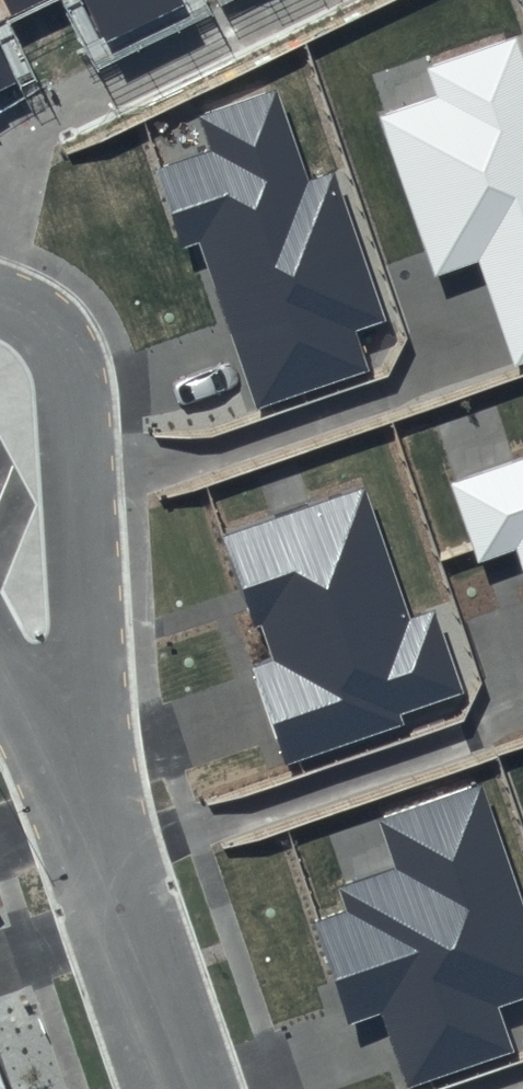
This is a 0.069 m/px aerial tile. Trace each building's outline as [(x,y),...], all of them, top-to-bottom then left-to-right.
[(67,0),(0,0),(0,33),(67,0)] [(106,43),(187,4),(185,0),(85,0),(106,43)] [(426,67),(435,99),(379,118),(436,276),(481,262),(516,367),(522,365),(522,57),(515,35),(426,67)] [(18,83),(0,50),(0,92),(18,83)] [(211,149),(152,169),(182,251),(199,244),(257,408),(369,371),(354,328),(383,318),(335,174),(307,182),(276,91),(201,118),(211,149)] [(449,484),(478,566),(517,551),(522,569),(522,459),(449,484)] [(363,491),(223,537),(264,665),(256,670),(288,763),(467,697),(433,613),(408,621),(363,491)] [(377,821),(393,870),(338,888),(348,912),(312,923),(346,1025),(380,1014),(407,1088),(514,1050),(497,1006),(522,997),(522,906),(478,786),(377,821)]
